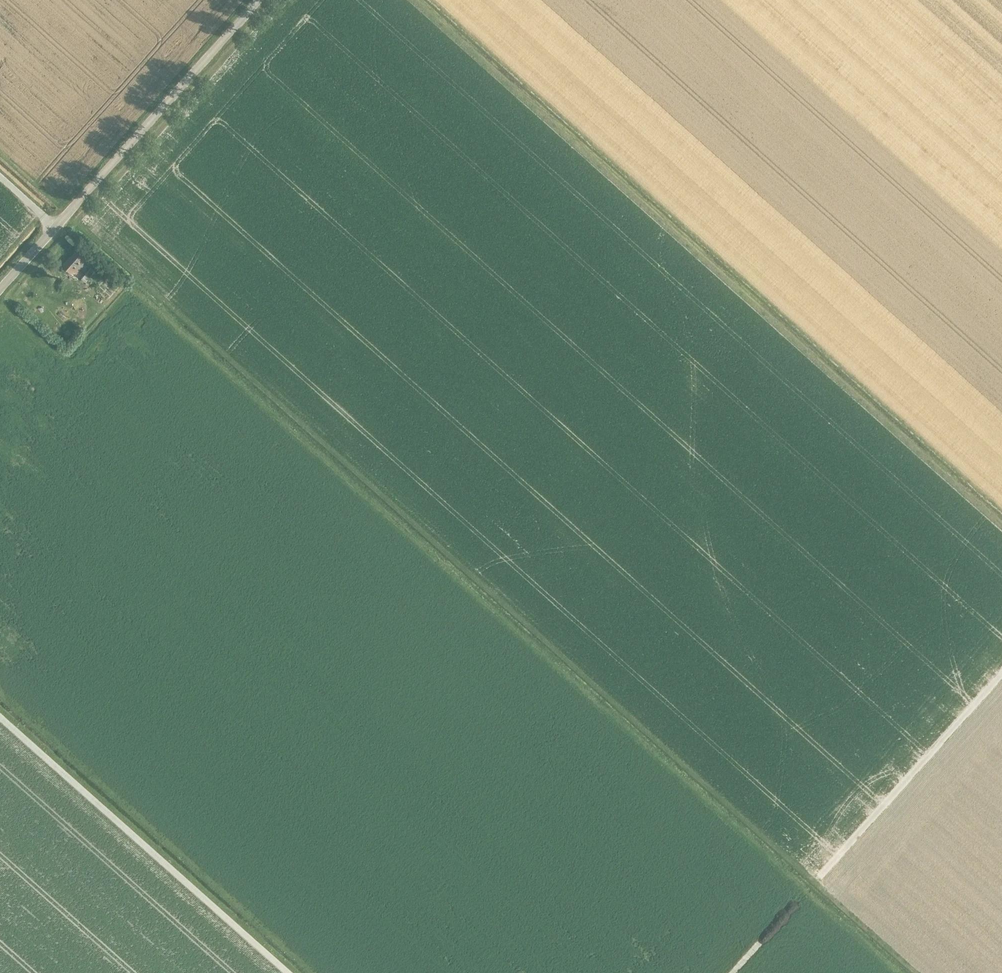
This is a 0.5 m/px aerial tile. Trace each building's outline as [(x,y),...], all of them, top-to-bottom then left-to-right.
[(76,250),(69,257),(81,268),(88,260),(86,259),(88,256),(83,252),(81,254),(76,250)] [(81,268),(69,257),(63,265),(67,269),(65,271),(70,275),(71,273),(74,276),(81,268)] [(95,270),(91,267),(84,274),(88,278),(95,270)]
